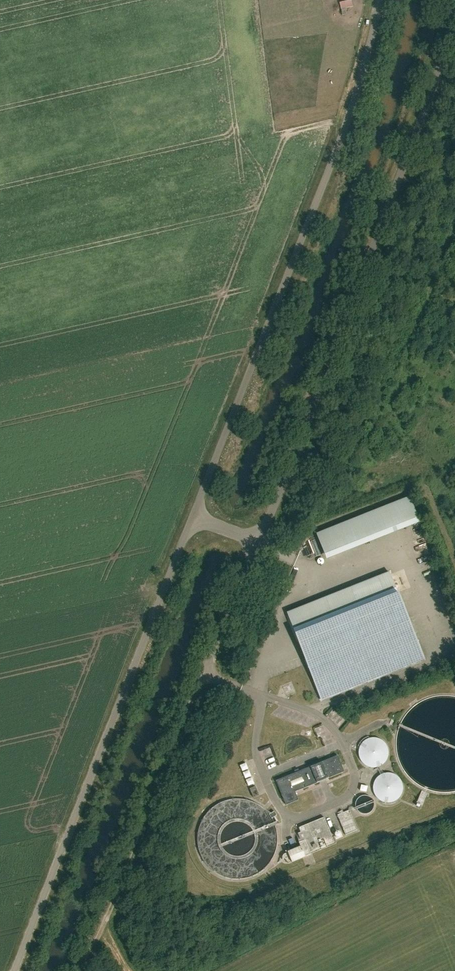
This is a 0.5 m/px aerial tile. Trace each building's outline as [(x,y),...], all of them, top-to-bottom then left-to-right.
[(416,518),(408,498),(315,534),(323,553),(416,518)] [(359,608),(294,634),(310,672),(319,668),(322,676),(313,680),(321,700),(424,659),(398,593),(397,593),(395,588),(391,589),(393,595),(385,598),(379,582),(352,592),(359,608)] [(443,625),(453,622),(452,616),(441,619),(443,625)] [(343,772),(337,756),(276,781),(282,797),(343,772)] [(248,769),(245,763),(240,765),(242,771),(248,769)] [(258,796),(255,787),(250,789),(253,798),(258,796)] [(425,805),(430,793),(423,790),(418,802),(425,805)] [(347,836),(359,831),(351,810),(339,814),(347,836)] [(333,843),(323,818),(297,828),(299,833),(298,834),(301,842),(298,843),(300,850),(295,852),(294,850),(286,854),(284,855),(283,855),(282,856),(282,857),(282,858),(282,859),(282,860),(283,860),(283,861),(284,861),(285,862),(286,862),(287,864),(299,860),(297,857),(333,843)]
